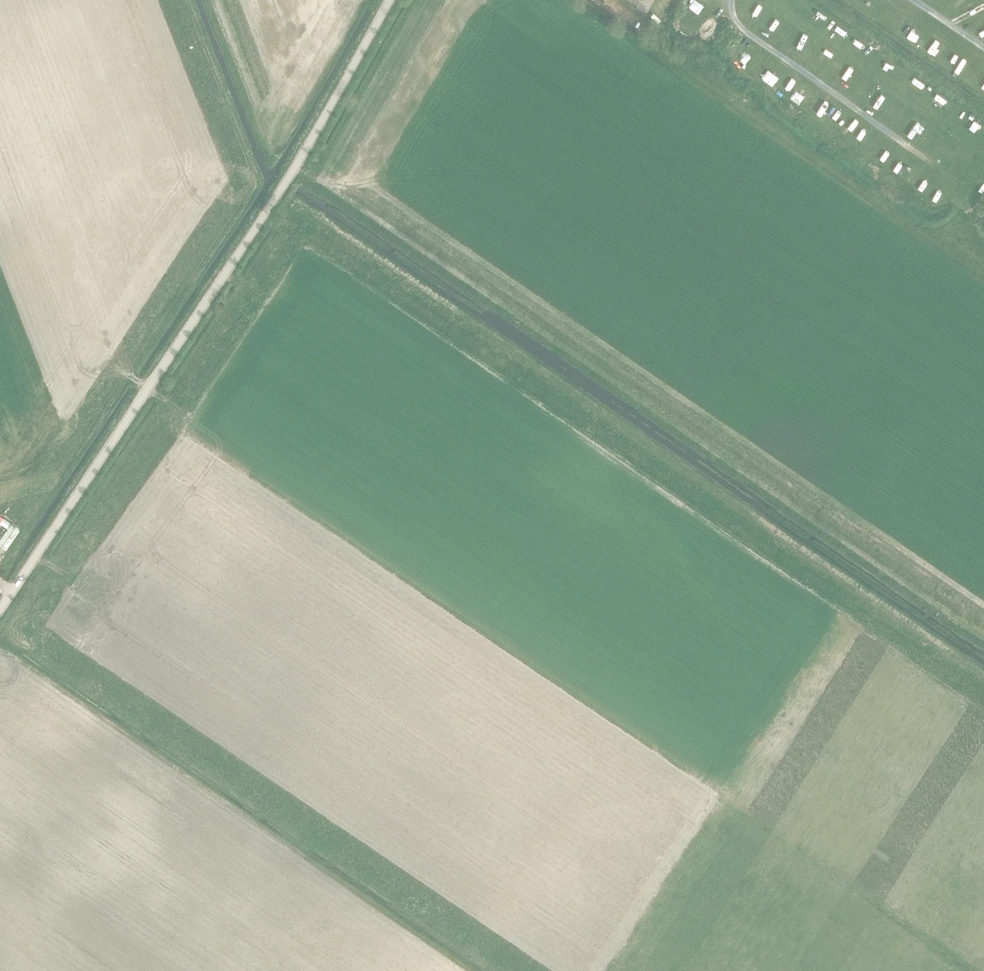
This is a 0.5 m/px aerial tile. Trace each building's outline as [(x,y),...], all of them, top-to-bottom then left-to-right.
[(805,97),(809,100),(816,92),(812,88),(805,97)] [(910,173),(915,176),(919,168),(914,165),(910,173)] [(925,184),(931,176),(926,172),(920,180),(925,184)]
